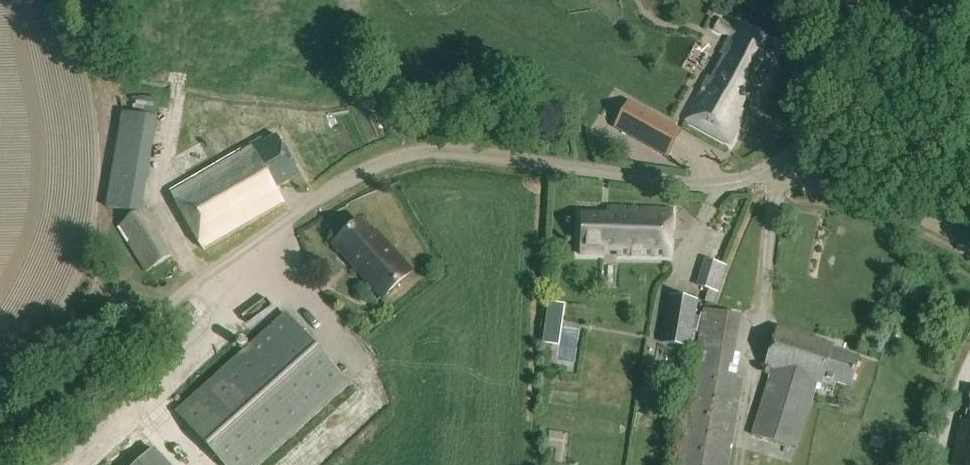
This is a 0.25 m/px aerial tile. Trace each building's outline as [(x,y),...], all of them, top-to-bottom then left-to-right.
[(741,24),(738,29),(721,21),(716,29),(733,37),(687,117),(730,142),(746,112),(737,108),(743,97),(752,102),(770,71),(764,68),(777,45),(741,24)] [(663,122),(619,108),(609,132),(657,147),(663,122)] [(276,190),(300,175),(279,138),(266,146),(263,141),(172,193),(204,250),(284,204),(276,190)] [(113,171),(106,209),(140,215),(141,214),(148,177),(115,172),(113,171)] [(673,257),(675,211),(612,210),(611,216),(584,215),(583,256),(605,256),(606,250),(620,251),(621,257),(673,257)] [(140,215),(118,229),(146,274),(173,258),(145,212),(141,214),(140,215)] [(388,294),(413,272),(378,234),(374,238),(360,222),(336,245),(372,284),(376,281),(388,294)] [(703,285),(725,290),(731,262),(709,258),(703,285)] [(669,296),(661,344),(690,349),(695,321),(698,321),(699,313),(696,312),(698,301),(669,296)] [(569,326),(572,303),(554,301),(548,342),(563,345),(561,359),(579,362),(584,328),(569,326)] [(693,367),(736,375),(740,356),(734,355),(741,317),(737,316),(738,311),(721,308),(721,312),(703,309),(693,367)] [(176,412),(223,464),(260,464),(350,384),(286,313),(176,412)] [(769,364),(775,366),(754,435),(799,448),(819,382),(828,384),(830,380),(854,388),(862,361),(837,353),(839,347),(782,329),(769,364)] [(955,464),(969,464),(969,418),(963,428),(955,464)] [(165,447),(143,464),(181,464),(165,447)]
